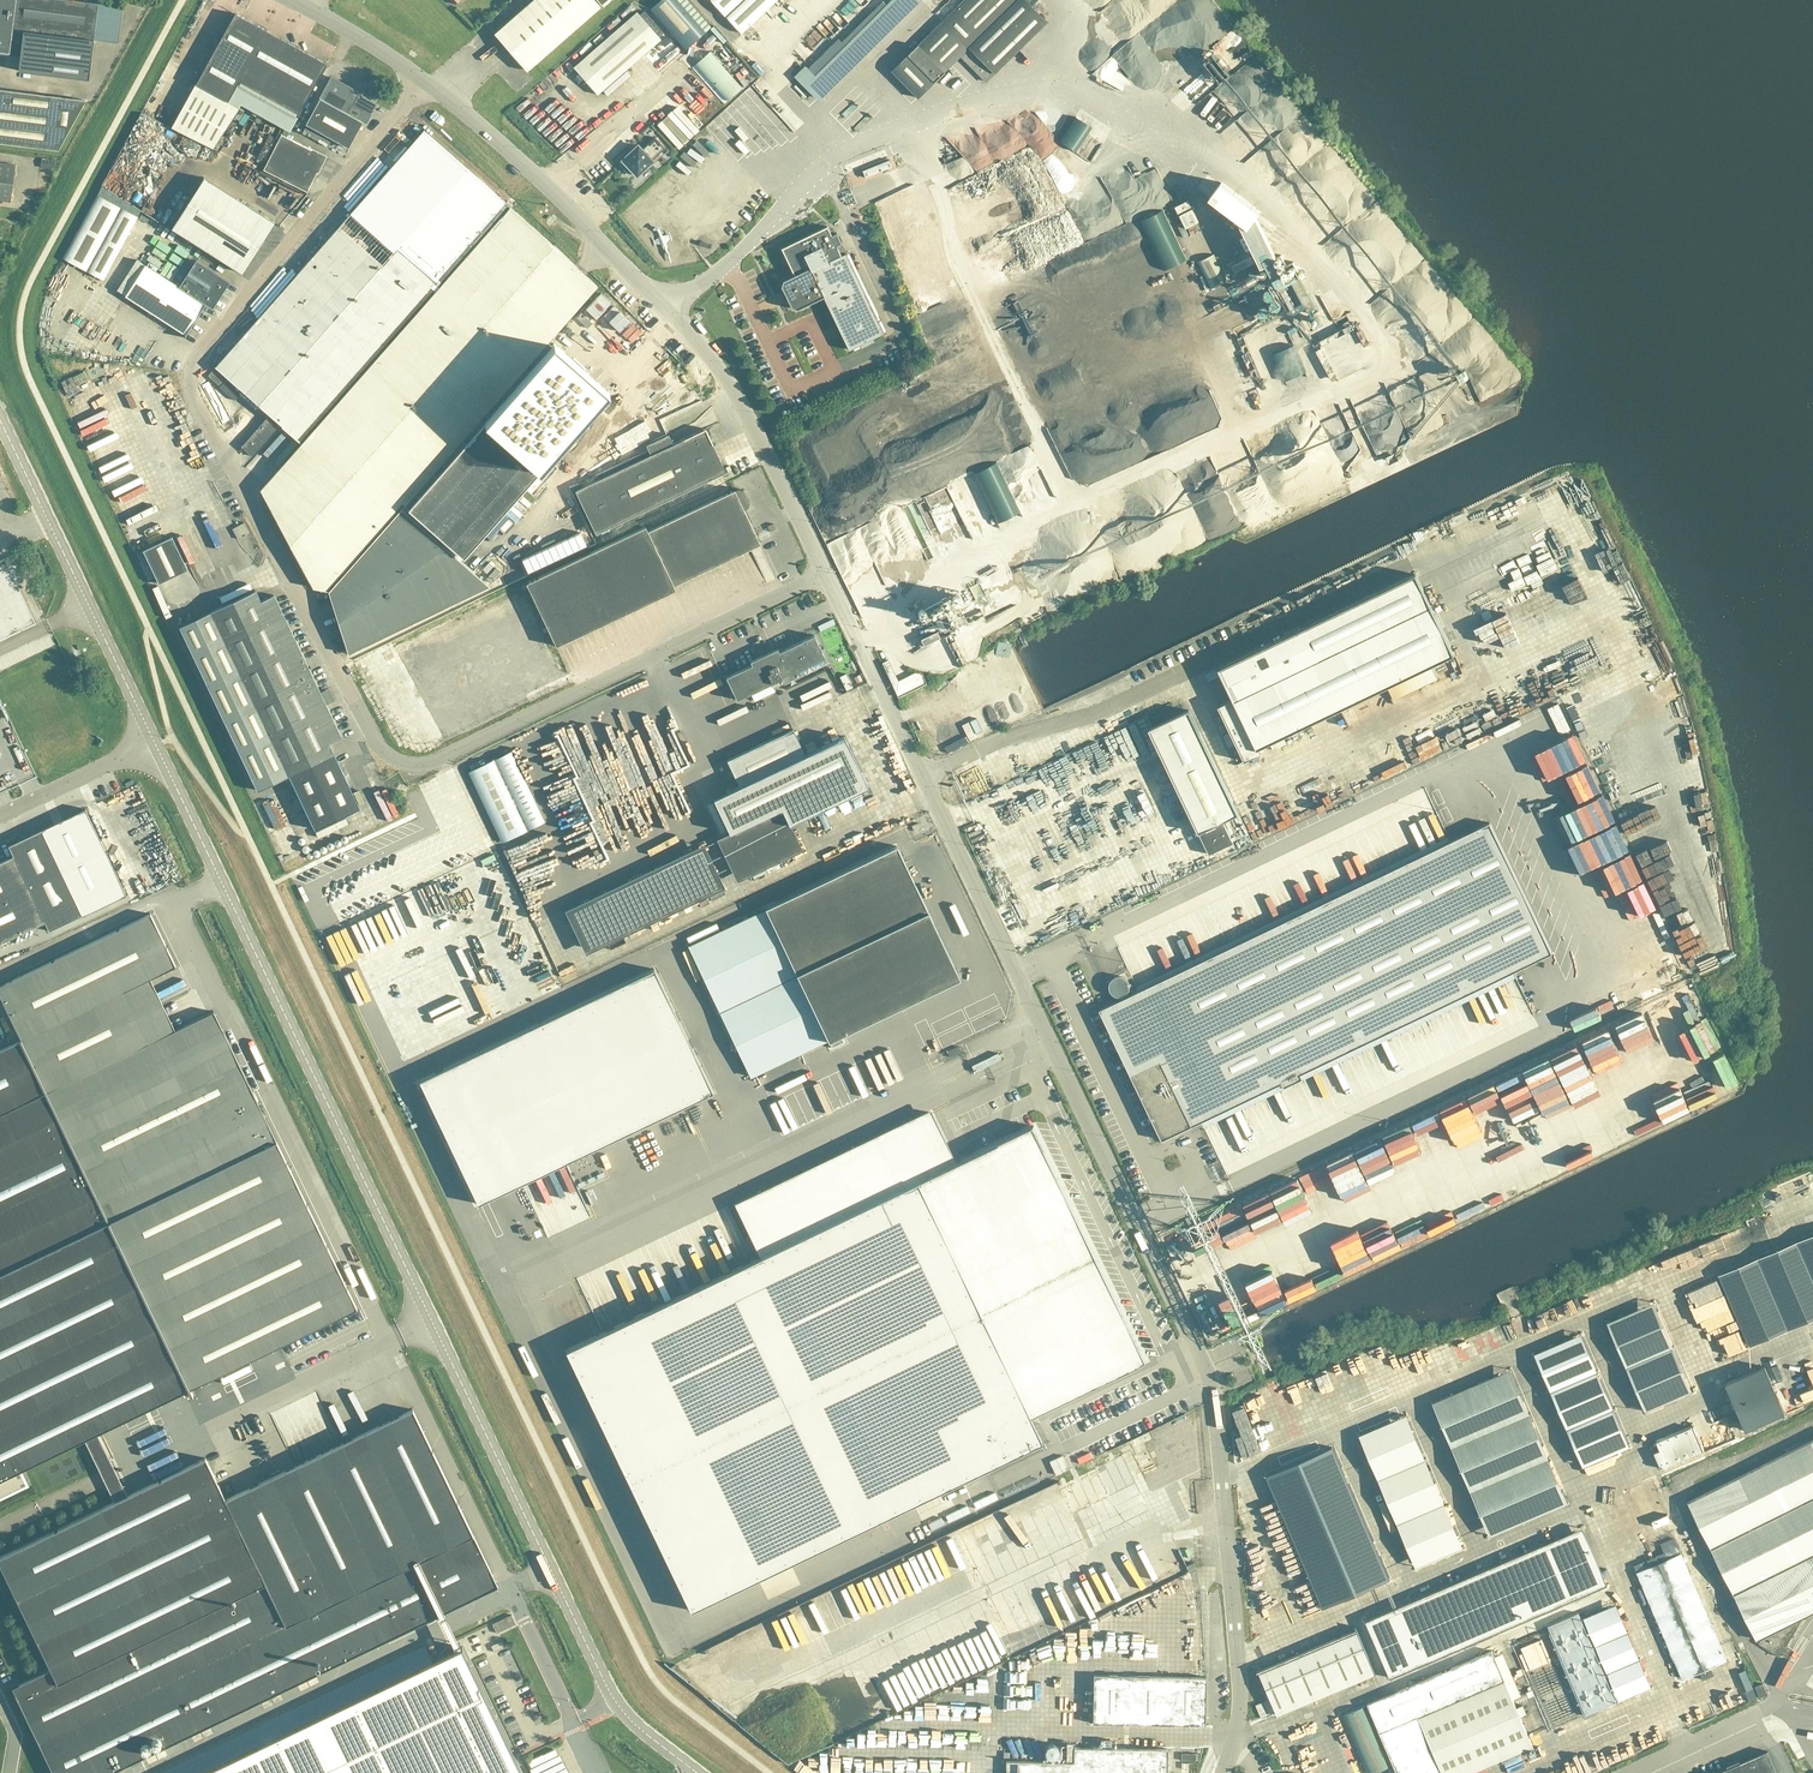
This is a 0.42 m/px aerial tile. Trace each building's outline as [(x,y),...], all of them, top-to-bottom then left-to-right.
[(20,52),(18,70),(88,79),(93,40),(118,43),(122,8),(98,5),(98,4),(67,0),(0,0),(0,50),(20,52)] [(593,0),(534,0),(495,35),(527,71),(599,8),(593,0)] [(649,9),(685,49),(710,27),(686,0),(659,0),(649,9)] [(740,33),(776,0),(709,0),(740,33)] [(795,78),(808,91),(813,96),(814,98),(913,0),(893,0),(846,47),(838,39),(807,70),(805,68),(795,78)] [(845,3),(846,4),(843,7),(850,14),(862,0),(848,0),(845,3)] [(891,72),(917,98),(933,82),(934,82),(943,73),(943,72),(960,56),(985,82),(1046,23),(1023,0),(964,0),(917,46),(907,55),(908,56),(891,72)] [(1149,25),(1163,44),(1186,27),(1192,34),(1200,28),(1215,48),(1218,46),(1224,54),(1236,45),(1234,41),(1230,44),(1224,36),(1231,31),(1209,0),(1184,0),(1149,25)] [(637,13),(573,68),(597,95),(660,40),(659,38),(639,16),(637,13)] [(235,14),(196,84),(238,108),(240,105),(289,132),(305,102),(326,64),(266,32),(235,14)] [(179,57),(186,58),(184,69),(196,72),(202,47),(182,43),(179,57)] [(690,64),(636,114),(669,150),(723,100),(690,64)] [(742,87),(748,82),(738,73),(733,78),(742,87)] [(319,99),(320,99),(357,120),(368,100),(355,93),(356,92),(331,78),(319,99)] [(238,108),(196,84),(193,89),(171,128),(213,149),(239,108),(238,108)] [(58,151),(85,100),(0,90),(0,144),(58,151)] [(348,149),(362,123),(357,120),(320,99),(305,125),(348,149)] [(164,127),(169,130),(176,115),(170,113),(164,127)] [(563,118),(549,130),(567,152),(599,125),(589,113),(571,128),(563,118)] [(1060,149),(1039,122),(1026,132),(1020,124),(1011,131),(1017,139),(1021,137),(1041,163),(1060,149)] [(403,507),(597,287),(553,246),(510,207),(423,131),(215,368),(269,415),(241,447),(251,457),(280,425),(282,426),(281,427),(301,444),(260,490),(313,588),(328,591),(348,654),(488,586),(401,509),(403,507)] [(307,193),(323,161),(321,155),(281,135),(263,170),(307,193)] [(642,150),(638,146),(622,161),(637,177),(653,162),(652,161),(665,149),(655,138),(642,150)] [(711,164),(722,153),(713,144),(702,154),(711,164)] [(889,161),(862,172),(865,178),(892,167),(889,161)] [(10,201),(15,166),(0,164),(0,200),(10,201)] [(1125,202),(1063,202),(1084,247),(1144,220),(1138,220),(1155,212),(1155,201),(1187,201),(1182,191),(1169,197),(1169,191),(1165,184),(1161,184),(1155,172),(1136,181),(1130,181),(1130,190),(1132,193),(1132,199),(1125,202)] [(1275,178),(1275,200),(1309,200),(1309,177),(1275,178)] [(275,223),(204,178),(172,229),(242,274),(275,223)] [(137,217),(97,195),(63,259),(103,280),(137,217)] [(1283,272),(1255,205),(1236,213),(1264,280),(1283,272)] [(1193,213),(1179,220),(1181,225),(1175,228),(1180,238),(1201,228),(1193,213)] [(867,301),(845,254),(841,256),(826,227),(781,249),(793,276),(782,281),(781,287),(790,307),(797,310),(823,297),(833,317),(832,317),(848,351),(883,334),(867,301)] [(156,249),(147,263),(158,270),(167,255),(156,249)] [(1210,290),(1226,281),(1213,255),(1197,263),(1210,290)] [(1235,273),(1254,263),(1251,257),(1242,261),(1232,266),(1235,273)] [(197,262),(180,288),(145,266),(125,296),(186,335),(205,305),(203,303),(206,298),(213,303),(226,281),(197,262)] [(1289,335),(1295,346),(1302,342),(1296,331),(1289,335)] [(1294,353),(1275,360),(1286,387),(1305,379),(1294,353)] [(1466,398),(1456,366),(1396,385),(1398,391),(1333,410),(1337,422),(1342,421),(1344,430),(1362,425),(1370,453),(1445,430),(1438,406),(1466,398)] [(218,386),(224,380),(213,370),(207,376),(218,386)] [(234,401),(240,394),(226,381),(219,388),(234,401)] [(482,422),(406,509),(462,558),(538,471),(482,422)] [(725,473),(720,461),(705,430),(673,445),(668,435),(646,446),(650,456),(575,491),(595,535),(725,473)] [(759,544),(742,509),(746,507),(747,504),(741,491),(738,490),(734,492),(734,490),(647,531),(645,527),(526,584),(556,647),(675,590),(673,586),(759,544)] [(249,534),(243,523),(232,530),(238,540),(249,534)] [(770,533),(775,530),(773,524),(767,527),(770,533)] [(171,537),(142,551),(158,584),(187,570),(171,537)] [(35,623),(15,581),(26,575),(15,554),(7,558),(0,561),(0,639),(35,623)] [(1259,749),(1388,687),(1394,699),(1437,679),(1431,667),(1454,656),(1416,576),(1219,669),(1233,700),(1218,707),(1245,762),(1262,754),(1259,749)] [(255,591),(211,612),(179,627),(256,792),(288,776),(314,830),(359,809),(333,755),(328,744),(341,738),(274,596),(261,602),(255,591)] [(531,646),(544,640),(542,635),(529,641),(531,646)] [(798,671),(824,659),(813,636),(779,652),(777,649),(749,662),(751,666),(725,678),(736,701),(771,684),(772,688),(800,675),(798,671)] [(896,698),(925,688),(920,675),(896,684),(889,664),(884,666),(896,698)] [(1223,822),(1238,815),(1189,711),(1150,729),(1151,730),(1210,854),(1220,850),(1233,843),(1223,823),(1223,822)] [(738,787),(713,799),(749,876),(802,851),(789,824),(867,787),(843,736),(804,756),(792,729),(727,761),(738,787)] [(1228,735),(1221,739),(1227,750),(1234,747),(1228,735)] [(511,750),(468,772),(502,842),(543,822),(511,750)] [(44,922),(49,932),(126,895),(85,809),(8,846),(14,857),(0,863),(0,944),(44,922)] [(1577,822),(1565,825),(1570,839),(1581,835),(1577,822)] [(1099,1010),(1138,1092),(1162,1141),(1170,1137),(1176,1134),(1282,1083),(1285,1089),(1303,1080),(1301,1074),(1354,1049),(1552,954),(1490,823),(1113,1003),(1099,1010)] [(1542,836),(1545,849),(1567,844),(1564,831),(1542,836)] [(1550,871),(1591,854),(1586,841),(1544,858),(1550,871)] [(831,1039),(959,978),(908,873),(896,846),(768,906),(831,1039)] [(1569,881),(1587,876),(1583,863),(1565,868),(1569,881)] [(662,903),(710,882),(705,870),(656,890),(662,903)] [(124,992),(175,967),(150,914),(0,987),(0,997),(21,1041),(0,1051),(0,1497),(26,1484),(20,1471),(84,1440),(103,1478),(115,1502),(0,1558),(0,1565),(50,1670),(11,1688),(52,1772),(112,1772),(498,1587),(412,1410),(225,1500),(205,1459),(128,1496),(116,1472),(98,1434),(188,1391),(190,1397),(193,1396),(190,1389),(356,1309),(213,1012),(149,1043),(124,992)] [(655,973),(420,1084),(476,1204),(712,1093),(655,973)] [(1121,977),(1118,977),(1114,978),(1111,980),(1109,984),(1109,989),(1111,993),(1113,995),(1117,996),(1121,996),(1124,995),(1127,992),(1129,989),(1129,985),(1128,981),(1125,978),(1121,977)] [(1088,1008),(1079,1012),(1081,1018),(1091,1014),(1088,1008)] [(844,1043),(840,1035),(828,1041),(832,1049),(844,1043)] [(960,1053),(958,1047),(947,1052),(949,1058),(960,1053)] [(1545,1124),(1542,1099),(1531,1100),(1530,1091),(1523,1091),(1526,1116),(1533,1115),(1533,1120),(1539,1120),(1540,1125),(1545,1124)] [(1515,1180),(1515,1184),(1541,1173),(1515,1112),(1516,1165),(1511,1167),(1510,1165),(1490,1174),(1490,1188),(1491,1190),(1515,1180)] [(1166,1163),(1169,1169),(1180,1165),(1177,1158),(1166,1163)] [(565,1351),(566,1352),(690,1611),(1018,1454),(1042,1443),(917,1182),(565,1351)] [(1719,1243),(1713,1246),(1718,1259),(1724,1257),(1719,1243)] [(1710,1247),(1677,1258),(1681,1268),(1682,1268),(1686,1282),(1718,1271),(1710,1247)] [(1736,1281),(1742,1293),(1758,1285),(1757,1282),(1766,1277),(1769,1282),(1782,1275),(1767,1248),(1736,1265),(1737,1268),(1729,1272),(1731,1278),(1755,1266),(1760,1275),(1753,1279),(1744,1284),(1741,1279),(1736,1281)] [(1783,1308),(1795,1304),(1789,1287),(1743,1305),(1749,1319),(1782,1306),(1783,1308)] [(1509,1328),(1519,1324),(1514,1312),(1508,1315),(1505,1307),(1515,1304),(1510,1291),(1497,1296),(1509,1328)] [(1792,1328),(1794,1335),(1806,1331),(1804,1324),(1792,1328)] [(1607,1352),(1657,1337),(1655,1329),(1605,1344),(1607,1352)] [(1799,1361),(1812,1355),(1812,1345),(1810,1338),(1793,1346),(1799,1361)] [(1792,1345),(1774,1351),(1778,1361),(1796,1355),(1792,1345)] [(1651,1379),(1646,1368),(1652,1365),(1649,1358),(1617,1372),(1625,1390),(1651,1379)] [(1559,1384),(1590,1373),(1585,1360),(1570,1366),(1568,1359),(1544,1367),(1547,1376),(1555,1373),(1559,1384)] [(1779,1370),(1784,1384),(1804,1377),(1807,1385),(1812,1383),(1812,1385),(1812,1360),(1779,1370)] [(1775,1392),(1764,1367),(1725,1383),(1736,1409),(1775,1392)] [(1528,1525),(1567,1511),(1517,1375),(1434,1406),(1457,1468),(1432,1477),(1412,1421),(1364,1439),(1414,1573),(1466,1554),(1460,1538),(1467,1535),(1465,1528),(1471,1526),(1467,1517),(1478,1513),(1489,1542),(1519,1531),(1520,1534),(1530,1531),(1528,1525)] [(1594,1380),(1553,1394),(1563,1426),(1568,1424),(1570,1431),(1568,1432),(1574,1453),(1581,1451),(1584,1461),(1596,1457),(1592,1446),(1617,1438),(1605,1404),(1603,1405),(1594,1380)] [(1748,1431),(1752,1439),(1765,1434),(1757,1412),(1748,1415),(1754,1429),(1748,1431)] [(1739,1442),(1749,1439),(1743,1418),(1733,1421),(1739,1442)] [(1659,1451),(1653,1454),(1660,1469),(1701,1452),(1690,1427),(1655,1442),(1659,1451)] [(1687,1502),(1756,1640),(1758,1639),(1759,1642),(1757,1643),(1759,1646),(1776,1657),(1779,1652),(1787,1657),(1791,1650),(1784,1645),(1797,1625),(1795,1621),(1812,1612),(1812,1440),(1687,1502)] [(1322,1608),(1389,1580),(1332,1447),(1265,1475),(1322,1608)] [(933,1537),(928,1550),(942,1556),(941,1575),(959,1582),(920,1581),(938,1588),(918,1596),(917,1619),(976,1597),(984,1578),(993,1603),(1003,1599),(996,1616),(1004,1619),(1047,1603),(1014,1590),(1005,1614),(1005,1577),(1023,1570),(1023,1559),(1058,1559),(1065,1542),(1061,1529),(1050,1529),(1050,1539),(1029,1539),(1044,1500),(1066,1500),(1087,1555),(1153,1530),(1129,1465),(933,1537)] [(1654,1528),(1669,1521),(1652,1480),(1627,1491),(1642,1526),(1651,1522),(1654,1528)] [(1151,1495),(1166,1532),(1196,1521),(1188,1500),(1191,1499),(1184,1482),(1151,1495)] [(1634,1567),(1639,1578),(1682,1679),(1699,1672),(1702,1680),(1712,1676),(1708,1667),(1725,1660),(1674,1539),(1660,1545),(1664,1554),(1634,1567)] [(1450,1585),(1365,1621),(1390,1678),(1581,1597),(1562,1554),(1549,1559),(1543,1545),(1461,1580),(1460,1578),(1449,1583),(1450,1585)] [(1194,1561),(1185,1565),(1188,1571),(1197,1567),(1194,1561)] [(1267,1637),(1277,1633),(1259,1592),(1249,1597),(1267,1637)] [(1616,1702),(1578,1613),(1547,1626),(1585,1715),(1616,1702)] [(496,1634),(515,1625),(511,1616),(492,1625),(496,1634)] [(1026,1620),(1012,1623),(1013,1630),(1028,1627),(1026,1620)] [(1356,1630),(1259,1671),(1270,1699),(1276,1712),(1277,1716),(1375,1674),(1356,1630)] [(1519,1648),(1529,1671),(1558,1658),(1547,1632),(1527,1641),(1528,1644),(1519,1648)] [(1639,1642),(1635,1633),(1621,1640),(1625,1649),(1639,1642)] [(201,1772),(522,1772),(461,1647),(460,1648),(455,1650),(201,1772)] [(1367,1705),(1396,1772),(1472,1772),(1533,1747),(1520,1716),(1518,1712),(1513,1700),(1494,1657),(1492,1651),(1367,1705)] [(1093,1723),(1205,1726),(1206,1678),(1094,1675),(1093,1723)] [(1754,1687),(1759,1698),(1766,1695),(1762,1684),(1754,1687)] [(1752,1689),(1745,1692),(1744,1692),(1748,1702),(1756,1699),(1752,1689)] [(1727,1700),(1720,1702),(1725,1715),(1731,1713),(1727,1700)] [(1353,1743),(1352,1744),(1354,1750),(1355,1749),(1360,1759),(1358,1760),(1363,1772),(1365,1771),(1365,1772),(1377,1772),(1392,1766),(1366,1706),(1341,1716),(1353,1743)] [(1712,1708),(1702,1713),(1706,1721),(1716,1715),(1712,1708)] [(1633,1738),(1636,1748),(1630,1749),(1632,1758),(1644,1755),(1640,1736),(1633,1738)] [(1628,1763),(1619,1741),(1612,1744),(1617,1755),(1587,1767),(1584,1759),(1567,1765),(1570,1772),(1603,1772),(1628,1763)] [(1072,1747),(1071,1762),(1017,1761),(1017,1772),(1167,1772),(1167,1749),(1072,1747)] [(1767,1752),(1718,1772),(1775,1772),(1767,1752)]
